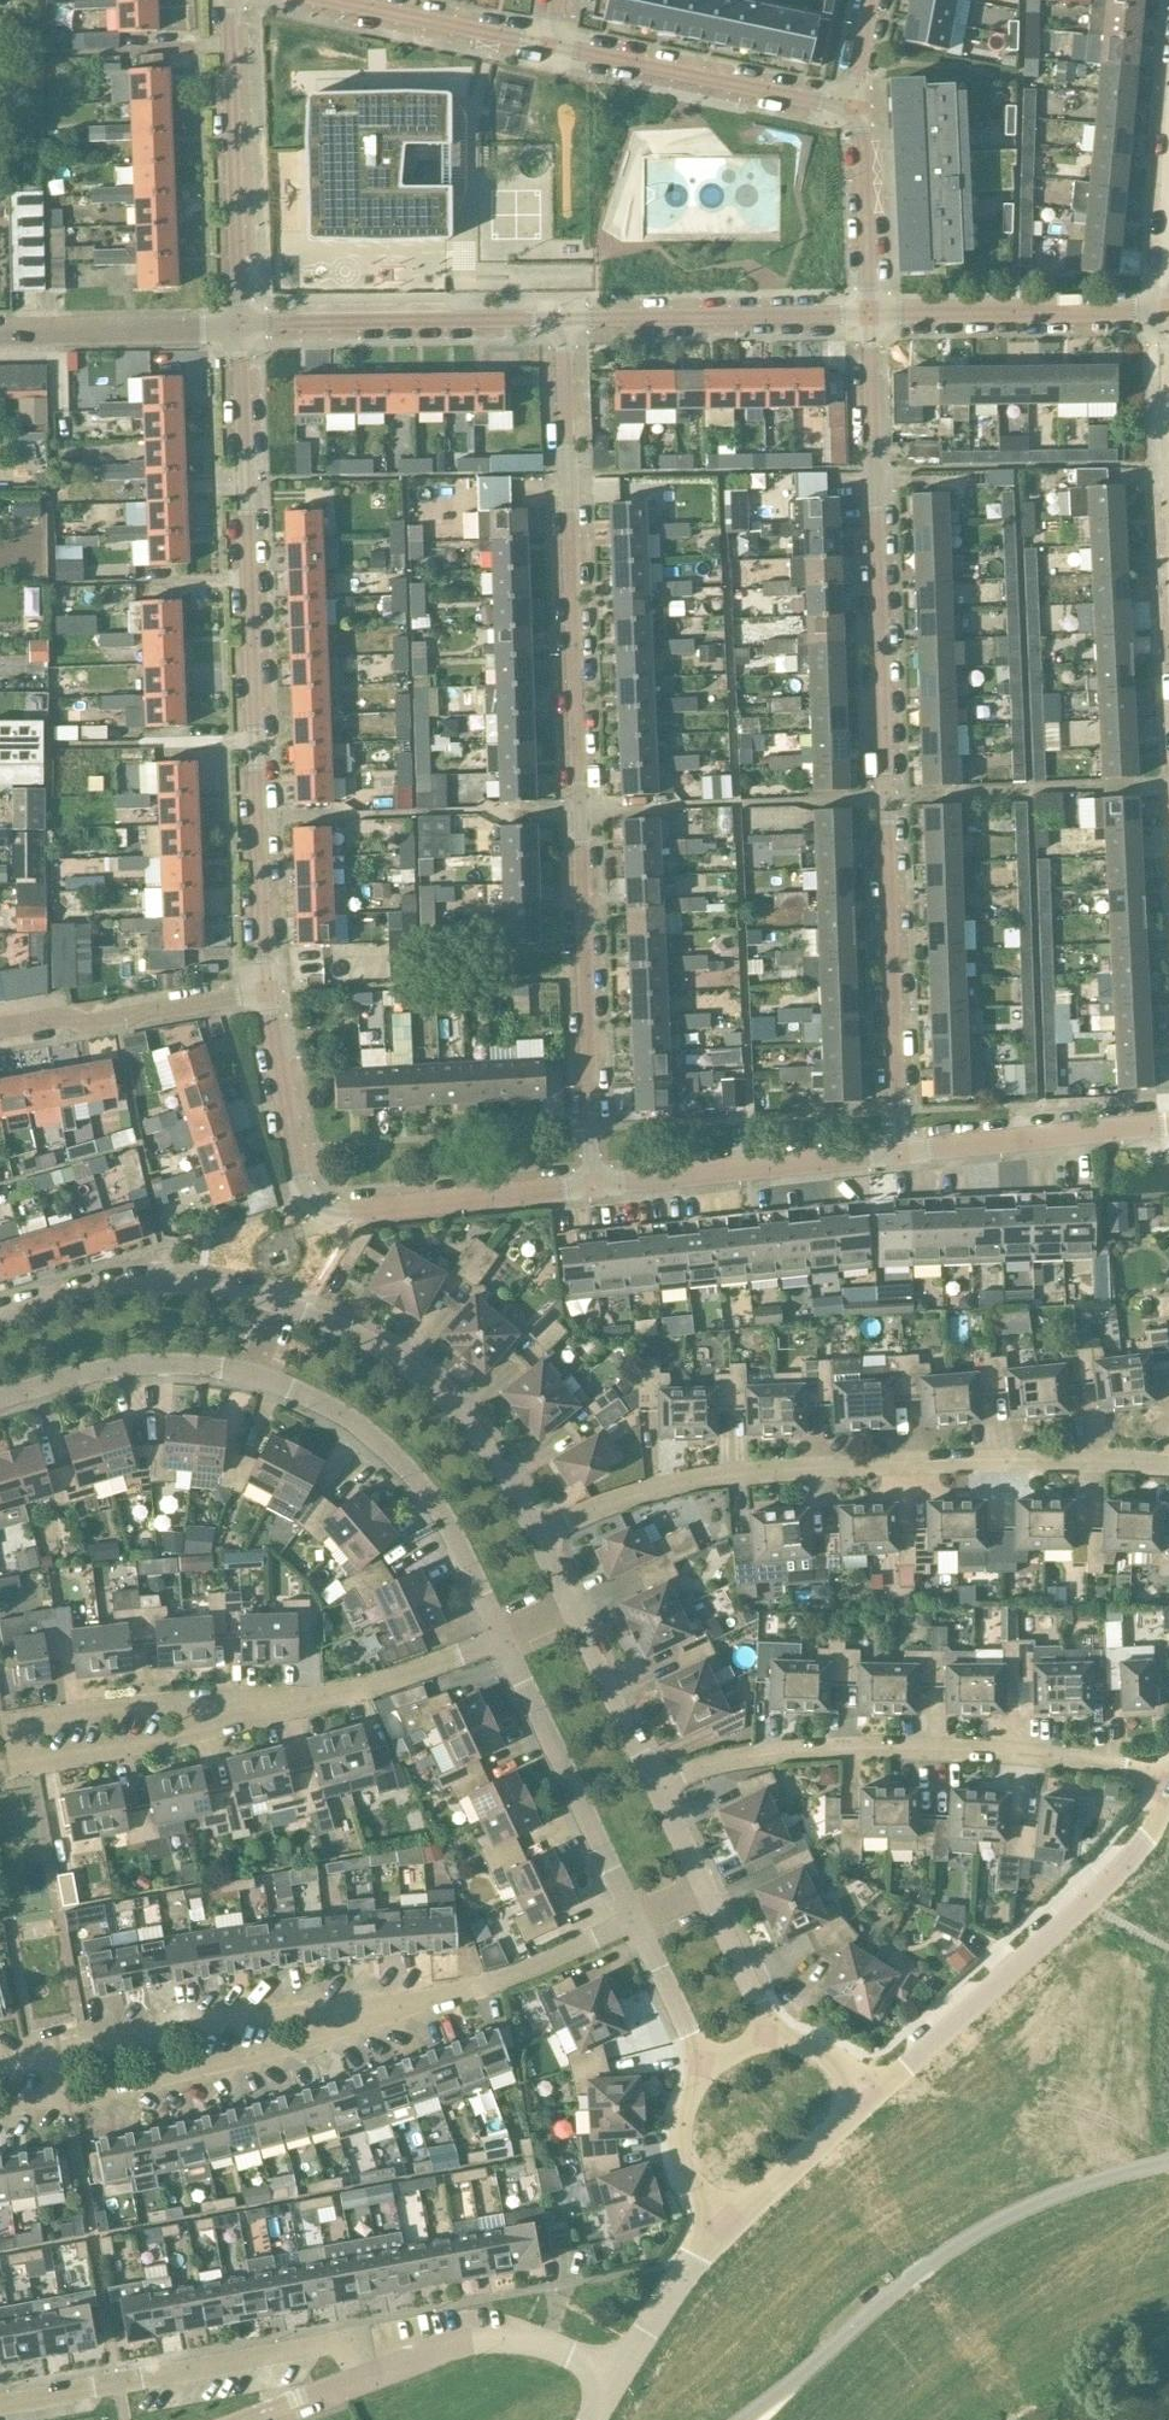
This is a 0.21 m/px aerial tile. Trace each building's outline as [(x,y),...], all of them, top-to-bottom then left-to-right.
[(74,3),(74,10),(91,9),(91,0),(74,0),(74,3)] [(91,9),(108,9),(108,2),(107,0),(91,0),(91,9)] [(117,1),(118,8),(118,32),(118,33),(157,31),(156,0),(151,0),(117,1)] [(591,19),(820,67),(834,0),(824,0),(820,19),(730,0),(595,0),(591,19)] [(907,16),(952,24),(956,0),(910,0),(907,16)] [(1091,5),(1106,6),(1143,10),(1144,0),(1092,0),(1091,5)] [(1091,5),(1089,36),(1140,40),(1143,10),(1106,6),(1091,5)] [(1025,12),(1025,31),(1039,31),(1039,12),(1025,12)] [(907,16),(902,43),(947,51),(952,24),(907,16)] [(1008,21),(1008,36),(1018,36),(1018,22),(1008,21)] [(1034,61),(1038,61),(1039,31),(1025,31),(1024,61),(1034,61)] [(1086,59),(1087,33),(1071,32),(1069,58),(1086,59)] [(1008,36),(1008,51),(1018,51),(1018,36),(1008,36)] [(1089,36),(1086,64),(1100,65),(1100,66),(1137,70),(1140,40),(1089,36)] [(6,38),(0,40),(0,55),(11,51),(6,38)] [(1024,77),(1038,77),(1038,61),(1034,61),(1024,61),(1024,77)] [(120,65),(104,65),(104,79),(110,79),(121,78),(130,78),(131,102),(170,101),(169,69),(120,71),(120,65)] [(1100,66),(1097,95),(1134,99),(1137,70),(1100,66)] [(921,82),(892,83),(894,129),(900,128),(902,170),(925,169),(926,180),(902,181),(906,267),(961,265),(958,193),(1013,191),(1012,166),(1015,166),(1016,150),(956,153),(953,85),(922,86),(921,82)] [(381,242),(447,239),(448,239),(449,237),(450,236),(450,234),(450,187),(408,187),(408,145),(450,145),(449,98),(449,97),(449,96),(449,95),(448,95),(447,94),(446,93),(445,93),(405,91),(311,94),(310,94),(308,95),(307,96),(307,97),(306,98),(306,99),(305,137),(307,235),(307,237),(308,238),(309,239),(310,240),(312,240),(381,242)] [(1097,95),(1094,124),(1131,128),(1134,99),(1097,95)] [(1023,96),(1023,117),(1036,119),(1037,98),(1023,96)] [(170,101),(131,102),(132,126),(132,133),(171,132),(171,131),(170,101)] [(1006,106),(1006,121),(1015,121),(1016,106),(1006,106)] [(1023,117),(1022,136),(1036,136),(1036,119),(1038,119),(1036,119),(1023,117)] [(1006,121),(1005,135),(1015,136),(1015,121),(1006,121)] [(1094,124),(1091,154),(1129,158),(1131,128),(1094,124)] [(122,126),(105,127),(106,142),(122,142),(122,133),(122,126)] [(105,127),(88,127),(89,134),(89,143),(106,142),(105,127)] [(171,132),(132,133),(133,141),(134,164),(173,163),(171,132)] [(1091,154),(1088,183),(1126,187),(1129,158),(1091,154)] [(1021,160),(1021,177),(1035,178),(1036,161),(1021,160)] [(173,163),(134,164),(134,180),(134,188),(135,195),(174,194),(173,163)] [(1020,195),(1035,195),(1035,178),(1021,177),(1020,195)] [(1088,183),(1085,213),(1123,216),(1126,187),(1088,183)] [(107,188),(91,189),(91,197),(91,205),(108,204),(107,188)] [(117,188),(107,188),(108,204),(125,204),(125,195),(125,188),(117,188)] [(46,291),(44,192),(10,193),(12,292),(46,291)] [(135,195),(125,195),(125,204),(126,207),(135,206),(136,226),(175,224),(174,194),(135,195)] [(1003,204),(1003,219),(1013,219),(1013,204),(1003,204)] [(1074,212),(1073,224),(1084,225),(1083,242),(1120,246),(1123,216),(1085,213),(1074,212)] [(1003,219),(1002,233),(1012,234),(1013,219),(1003,219)] [(1033,220),(1020,220),(1019,236),(1033,237),(1033,220)] [(137,248),(127,249),(127,250),(127,251),(127,257),(137,257),(176,255),(175,224),(136,226),(137,248)] [(64,228),(49,228),(50,260),(65,259),(65,248),(64,228)] [(1018,254),(1032,255),(1033,237),(1019,236),(1018,254)] [(1083,242),(1080,272),(1117,276),(1120,246),(1083,242)] [(127,250),(110,251),(111,265),(128,265),(127,257),(127,251),(127,250)] [(110,251),(94,251),(94,252),(94,258),(94,259),(94,260),(94,263),(94,265),(94,266),(111,265),(110,251)] [(176,255),(137,257),(137,265),(137,271),(138,289),(177,287),(176,255)] [(20,365),(7,366),(7,392),(20,392),(20,365)] [(33,365),(20,365),(20,392),(33,391),(33,365)] [(46,365),(33,365),(33,391),(34,391),(47,390),(46,365)] [(1086,367),(1056,368),(1056,405),(1072,404),(1086,404),(1086,367)] [(1116,367),(1086,367),(1086,404),(1086,414),(1088,414),(1088,419),(1102,419),(1102,404),(1117,404),(1116,367)] [(997,368),(967,369),(968,406),(969,406),(983,405),(997,405),(997,368)] [(1026,368),(997,368),(997,405),(1027,405),(1026,368)] [(1056,368),(1026,368),(1027,405),(1056,405),(1056,368)] [(908,373),(890,373),(892,420),(921,419),(921,406),(939,406),(937,369),(908,369),(908,373)] [(967,369),(937,369),(939,406),(968,406),(967,369)] [(763,372),(763,409),(793,409),(792,371),(763,372)] [(792,371),(793,409),(824,408),(823,371),(792,371)] [(703,373),(703,410),(734,409),(733,372),(703,373)] [(733,372),(734,409),(763,409),(763,372),(733,372)] [(645,411),(674,411),(673,373),(644,374),(645,411)] [(675,424),(689,423),(689,410),(703,410),(703,373),(673,373),(674,411),(674,410),(675,424)] [(614,411),(615,424),(646,424),(645,411),(644,374),(613,374),(614,411)] [(472,375),(442,376),(443,413),(472,413),(472,375)] [(502,375),(472,375),(472,413),(473,413),(473,427),(482,426),(488,426),(488,431),(509,430),(512,430),(512,412),(509,412),(503,412),(502,375)] [(183,376),(143,377),(144,408),(184,407),(183,376)] [(413,376),(383,377),(384,414),(413,414),(413,376)] [(442,376),(413,376),(413,414),(443,413),(442,376)] [(354,377),(324,378),(325,415),(354,415),(354,377)] [(383,377),(354,377),(354,415),(384,414),(383,377)] [(324,378),(293,378),(294,415),(294,426),(324,425),(324,415),(325,415),(324,378)] [(36,433),(47,432),(47,390),(34,391),(34,398),(18,399),(19,427),(35,426),(36,433)] [(100,417),(115,417),(115,402),(100,403),(100,404),(100,410),(100,417)] [(115,417),(116,417),(130,416),(130,409),(130,402),(129,402),(115,402),(115,417)] [(144,408),(130,409),(130,416),(131,416),(132,416),(133,419),(144,419),(145,440),(185,438),(184,407),(144,408)] [(145,440),(146,471),(186,469),(185,438),(145,440)] [(640,470),(639,441),(615,441),(615,470),(640,470)] [(310,476),(310,442),(295,442),(295,475),(310,476)] [(910,442),(910,465),(939,465),(939,442),(910,442)] [(1011,451),(1011,465),(1028,465),(1027,450),(1011,451)] [(1046,465),(1045,450),(1027,450),(1028,465),(1046,465)] [(1070,450),(1070,464),(1087,463),(1087,450),(1070,450)] [(1104,450),(1087,450),(1087,463),(1105,463),(1104,450)] [(951,452),(951,466),(968,465),(968,451),(951,452)] [(986,451),(968,451),(968,465),(986,465),(986,451)] [(718,455),(718,469),(735,469),(735,454),(718,455)] [(753,454),(735,454),(735,469),(753,469),(753,454)] [(777,454),(777,468),(794,468),(794,454),(777,454)] [(811,454),(794,454),(794,468),(812,467),(811,454)] [(490,458),(473,458),(473,473),(520,473),(520,471),(520,455),(489,455),(490,458)] [(658,455),(659,470),(675,470),(675,455),(658,455)] [(694,470),(693,455),(675,455),(675,470),(694,470)] [(457,458),(457,473),(473,473),(473,458),(457,458)] [(397,460),(398,474),(414,474),(414,459),(397,460)] [(433,473),(432,459),(414,459),(414,474),(433,473)] [(338,460),(338,475),(355,474),(355,460),(338,460)] [(373,474),(373,460),(355,460),(355,474),(373,474)] [(137,480),(136,464),(119,465),(120,481),(137,480)] [(102,481),(120,481),(119,465),(102,465),(102,481)] [(187,501),(186,469),(146,471),(147,502),(187,501)] [(1076,488),(1069,489),(1070,518),(1074,518),(1124,515),(1123,486),(1107,487),(1106,470),(1075,470),(1076,488)] [(987,471),(987,487),(1000,487),(1013,486),(1013,471),(987,471)] [(794,473),(795,501),(827,500),(826,472),(794,473)] [(425,496),(426,478),(406,478),(405,496),(425,496)] [(509,478),(477,479),(478,511),(511,510),(509,478)] [(610,505),(611,535),(647,533),(646,503),(646,502),(649,502),(648,488),(627,488),(628,504),(610,505)] [(748,523),(746,490),(724,490),(725,533),(748,532),(748,523)] [(948,494),(911,495),(912,525),(949,524),(958,523),(958,511),(948,512),(948,494)] [(39,499),(13,500),(14,518),(40,517),(39,499)] [(795,501),(787,501),(788,523),(791,523),(791,524),(794,523),(794,530),(840,529),(839,500),(827,500),(795,501)] [(147,502),(148,533),(188,532),(187,501),(147,502)] [(1014,501),(1001,501),(1001,522),(1016,522),(1015,504),(1014,504),(1014,501)] [(1034,519),(1033,502),(1020,503),(1021,520),(1034,519)] [(477,511),(477,513),(478,540),(479,540),(490,540),(526,539),(525,509),(511,510),(478,511),(477,511)] [(322,512),(285,514),(286,543),(323,542),(322,512)] [(1124,515),(1074,518),(1075,546),(1090,545),(1090,547),(1126,545),(1124,515)] [(1035,537),(1034,519),(1021,520),(1021,537),(1035,537)] [(403,520),(388,521),(389,540),(404,539),(403,520)] [(1016,522),(1001,522),(1002,539),(1003,539),(1003,551),(1015,551),(1015,538),(1017,538),(1016,522)] [(780,530),(776,531),(776,537),(791,537),(794,537),(794,530),(794,523),(791,524),(779,524),(780,530)] [(689,524),(672,525),(672,539),(689,538),(689,524)] [(779,524),(759,525),(760,538),(761,538),(776,537),(776,531),(780,530),(779,524)] [(949,524),(912,525),(913,554),(950,553),(949,524)] [(655,539),(672,539),(672,525),(655,525),(655,539)] [(138,526),(122,527),(122,542),(138,541),(138,526)] [(408,543),(422,543),(423,542),(423,526),(408,526),(408,543)] [(122,542),(122,527),(105,527),(106,542),(122,542)] [(791,537),(792,561),(805,560),(841,559),(840,529),(794,530),(794,537),(791,537)] [(188,532),(148,533),(148,545),(148,565),(189,564),(188,532)] [(648,562),(647,533),(611,535),(612,564),(648,562)] [(389,556),(405,555),(404,539),(389,540),(389,556)] [(490,540),(479,540),(479,541),(479,552),(490,552),(491,569),(527,568),(526,539),(490,540)] [(323,542),(286,543),(287,573),(324,571),(323,542)] [(409,561),(424,561),(423,542),(422,543),(408,543),(409,561)] [(1126,545),(1090,547),(1091,576),(1127,574),(1126,545)] [(1003,563),(1004,580),(1018,580),(1017,562),(1016,562),(1015,551),(1003,551),(1003,563)] [(950,553),(913,554),(915,583),(951,582),(950,553)] [(84,581),(83,559),(56,560),(56,582),(84,581)] [(792,561),(789,561),(790,582),(796,582),(797,589),(806,589),(842,587),(841,559),(805,560),(792,561)] [(732,561),(732,576),(753,575),(753,561),(732,561)] [(1035,561),(1022,562),(1023,580),(1036,579),(1035,561)] [(649,590),(648,562),(612,564),(613,592),(649,590)] [(759,578),(787,577),(786,562),(759,563),(759,578)] [(527,568),(491,569),(492,599),(528,597),(527,568)] [(324,571),(287,573),(288,601),(325,600),(324,571)] [(1127,574),(1091,576),(1093,605),(1129,603),(1127,574)] [(405,578),(390,578),(391,598),(405,597),(405,578)] [(1038,608),(1036,579),(1023,580),(1024,609),(1038,608)] [(1018,580),(1004,580),(1005,595),(1019,595),(1018,580)] [(674,589),(678,589),(677,597),(692,596),(691,582),(674,583),(674,589)] [(779,582),(762,583),(762,597),(780,596),(779,582)] [(790,582),(779,582),(780,596),(797,596),(797,589),(796,582),(790,582)] [(951,582),(915,583),(916,612),(952,611),(951,582)] [(424,583),(410,584),(410,601),(425,601),(424,583)] [(657,583),(657,590),(659,590),(659,598),(677,597),(678,589),(674,589),(674,583),(657,583)] [(842,587),(806,589),(807,618),(843,617),(842,587)] [(659,608),(659,598),(659,590),(657,590),(649,590),(613,592),(614,622),(651,620),(651,619),(664,618),(663,608),(659,608)] [(406,614),(405,597),(391,598),(391,614),(406,614)] [(528,597),(492,599),(493,627),(529,626),(528,597)] [(325,600),(288,601),(289,630),(326,629),(325,600)] [(180,601),(141,602),(143,634),(181,633),(180,601)] [(425,619),(425,601),(410,601),(411,619),(425,619)] [(1129,603),(1093,605),(1094,634),(1130,632),(1129,603)] [(1038,608),(1024,609),(1026,638),(1039,637),(1038,608)] [(952,611),(916,612),(917,642),(953,640),(952,611)] [(807,632),(796,632),(796,640),(797,646),(808,645),(808,647),(844,646),(843,617),(807,618),(807,632)] [(1020,619),(1006,620),(1006,638),(1021,638),(1020,619)] [(652,649),(651,620),(614,622),(616,651),(652,649)] [(493,645),(483,646),(483,657),(494,656),(530,655),(529,626),(493,627),(493,645)] [(326,629),(289,630),(290,659),(327,658),(326,629)] [(1130,632),(1094,634),(1096,663),(1132,661),(1130,632)] [(133,633),(117,634),(117,648),(134,648),(133,633)] [(144,665),(182,663),(181,633),(143,634),(144,665)] [(101,649),(117,648),(117,634),(101,634),(101,649)] [(407,636),(392,637),(392,656),(407,655),(407,636)] [(1026,654),(1040,653),(1039,637),(1026,638),(1026,654)] [(1022,654),(1021,638),(1006,638),(1007,654),(1022,654)] [(693,640),(676,641),(677,655),(694,654),(693,640)] [(781,640),(764,641),(765,655),(779,655),(778,649),(782,648),(781,640)] [(782,648),(778,649),(779,655),(797,654),(797,646),(796,640),(781,640),(782,648)] [(917,642),(918,671),(954,669),(953,640),(917,642)] [(426,641),(412,642),(412,659),(427,659),(426,641)] [(660,656),(677,655),(676,641),(659,642),(660,656)] [(30,643),(30,682),(45,682),(45,643),(30,643)] [(698,646),(698,658),(715,657),(715,645),(698,646)] [(808,645),(797,646),(797,654),(797,660),(808,660),(808,675),(844,674),(844,646),(808,647),(808,645)] [(653,678),(652,649),(616,651),(617,680),(653,678)] [(408,671),(407,655),(392,656),(393,671),(408,671)] [(530,655),(494,656),(495,686),(531,685),(530,655)] [(327,658),(290,659),(291,689),(329,687),(344,687),(342,657),(327,658)] [(412,677),(427,676),(427,659),(412,659),(412,677)] [(1096,676),(1086,676),(1087,692),(1097,692),(1133,690),(1132,661),(1096,663),(1096,676)] [(145,696),(183,694),(182,663),(144,665),(145,696)] [(954,669),(918,671),(919,700),(955,698),(955,697),(967,696),(966,681),(955,682),(954,669)] [(844,674),(808,675),(809,704),(845,703),(844,674)] [(1028,677),(1028,696),(1041,695),(1040,677),(1028,677)] [(654,707),(653,678),(617,680),(618,709),(654,707)] [(1008,678),(1008,683),(1009,696),(1023,696),(1023,678),(1008,678)] [(531,685),(495,686),(496,715),(532,714),(531,685)] [(329,687),(291,689),(292,718),(329,716),(329,687)] [(1097,692),(1087,692),(1088,707),(1098,707),(1099,721),(1135,719),(1133,690),(1097,692)] [(146,727),(185,726),(183,694),(145,696),(146,727)] [(408,695),(394,695),(395,714),(409,713),(408,695)] [(1029,711),(1041,711),(1041,695),(1028,696),(1029,711)] [(102,711),(119,711),(118,696),(101,697),(102,711)] [(136,696),(118,696),(119,711),(136,710),(136,696)] [(1009,712),(1023,712),(1023,696),(1009,696),(1009,712)] [(696,711),(696,706),(696,697),(678,698),(679,712),(696,711)] [(800,697),(783,698),(783,713),(801,712),(800,697)] [(662,713),(679,712),(678,698),(661,699),(662,713)] [(766,713),(783,713),(783,698),(765,699),(766,713)] [(919,700),(920,729),(956,727),(955,698),(919,700)] [(428,700),(413,700),(414,718),(428,717),(428,700)] [(845,703),(809,704),(810,733),(846,732),(845,703)] [(656,736),(654,707),(618,709),(619,738),(656,736)] [(395,730),(410,729),(409,713),(395,714),(395,730)] [(496,716),(485,716),(486,744),(533,743),(532,714),(496,715),(496,716)] [(329,716),(292,718),(293,747),(330,745),(329,716)] [(428,717),(414,718),(415,747),(460,745),(460,744),(449,744),(449,737),(441,737),(441,735),(434,735),(434,736),(429,736),(428,717)] [(1135,719),(1099,721),(1100,750),(1136,748),(1135,719)] [(43,784),(43,721),(0,721),(0,785),(43,784)] [(956,727),(920,729),(921,758),(957,756),(956,727)] [(846,732),(810,733),(811,762),(847,761),(846,732)] [(1010,736),(1011,754),(1025,754),(1024,735),(1010,736)] [(1044,735),(1030,735),(1031,753),(1045,752),(1044,735)] [(656,736),(619,738),(621,767),(657,765),(656,736)] [(533,743),(486,744),(487,773),(498,773),(534,772),(533,743)] [(330,745),(293,747),(294,776),(331,775),(331,773),(351,773),(351,758),(331,759),(330,745)] [(460,745),(415,747),(416,776),(430,775),(430,774),(430,751),(444,751),(445,759),(461,758),(460,745)] [(1136,748),(1100,750),(1102,780),(1138,778),(1136,748)] [(1045,752),(1031,753),(1032,768),(1032,774),(1046,774),(1046,767),(1045,752)] [(410,753),(396,753),(397,773),(411,773),(410,753)] [(1012,770),(1026,770),(1025,754),(1011,754),(1012,770)] [(698,756),(681,757),(682,771),(699,770),(698,756)] [(768,771),(786,770),(785,756),(768,757),(768,771)] [(803,756),(785,756),(786,770),(803,770),(803,756)] [(922,788),(959,786),(957,756),(921,758),(922,788)] [(664,771),(682,771),(681,757),(664,757),(664,771)] [(847,761),(811,762),(812,792),(848,791),(847,761)] [(196,762),(157,764),(158,796),(197,794),(196,762)] [(622,797),(658,795),(657,765),(621,767),(622,797)] [(534,772),(498,773),(499,803),(535,802),(534,772)] [(411,773),(397,773),(397,777),(397,787),(412,786),(411,773)] [(430,775),(416,776),(417,810),(447,809),(446,788),(446,774),(430,774),(430,775)] [(331,775),(294,776),(296,806),(332,804),(331,775)] [(730,799),(730,776),(700,777),(701,800),(730,799)] [(12,830),(44,830),(45,789),(12,789),(12,830)] [(1062,793),(1033,794),(1033,813),(1034,832),(1048,831),(1052,831),(1052,822),(1051,814),(1062,813),(1062,793)] [(160,826),(198,825),(197,794),(158,796),(160,826)] [(116,811),(133,810),(132,795),(115,796),(116,811)] [(149,795),(132,795),(133,810),(150,809),(149,795)] [(1138,797),(1102,799),(1104,829),(1140,827),(1138,797)] [(958,805),(923,807),(924,837),(959,835),(958,805)] [(849,810),(813,811),(814,841),(850,840),(849,810)] [(1028,814),(1014,814),(1014,833),(1029,833),(1028,814)] [(437,815),(417,816),(418,860),(432,859),(445,859),(445,858),(450,858),(449,815),(437,815)] [(624,850),(660,849),(659,819),(623,820),(624,850)] [(384,837),(399,836),(399,855),(413,854),(412,821),(383,822),(384,837)] [(161,857),(199,856),(198,825),(160,826),(161,857)] [(500,841),(491,841),(491,857),(501,857),(537,856),(536,826),(500,827),(500,841)] [(1104,829),(1094,829),(1094,840),(1104,840),(1105,858),(1141,856),(1140,827),(1104,829)] [(329,828),(293,829),(294,859),(330,858),(329,828)] [(1048,831),(1034,832),(1034,848),(1038,848),(1048,847),(1048,831)] [(42,879),(41,833),(10,834),(10,880),(42,879)] [(1015,849),(1030,849),(1029,833),(1014,833),(1015,849)] [(805,834),(788,835),(788,849),(806,848),(805,834)] [(771,850),(788,849),(788,835),(770,835),(771,850)] [(959,835),(924,837),(925,866),(960,864),(959,835)] [(702,839),(684,840),(684,847),(687,847),(688,855),(703,854),(702,839)] [(669,841),(669,849),(669,856),(688,855),(687,847),(684,847),(684,840),(669,841)] [(850,840),(814,841),(815,870),(851,869),(850,840)] [(660,849),(624,850),(625,879),(662,877),(660,849)] [(414,870),(413,854),(399,855),(399,871),(414,870)] [(161,857),(162,888),(201,887),(199,856),(161,857)] [(501,857),(502,886),(538,885),(537,856),(501,857)] [(1141,856),(1105,858),(1107,887),(1143,885),(1141,856)] [(117,872),(135,872),(134,857),(117,858),(117,872)] [(152,857),(134,857),(135,872),(152,871),(152,857)] [(295,889),(331,887),(330,858),(294,859),(295,889)] [(432,859),(418,860),(419,876),(433,875),(432,859)] [(925,866),(926,895),(961,893),(960,864),(925,866)] [(851,869),(815,870),(816,899),(852,898),(851,869)] [(1035,872),(1036,890),(1050,890),(1050,871),(1035,872)] [(1016,872),(1017,891),(1031,891),(1031,872),(1016,872)] [(662,877),(625,879),(626,909),(663,907),(663,906),(662,877)] [(46,932),(45,884),(15,885),(16,933),(46,932)] [(539,913),(538,885),(502,886),(503,915),(539,913)] [(1143,885),(1107,887),(1108,916),(1144,914),(1143,885)] [(162,888),(163,920),(202,918),(201,887),(162,888)] [(296,917),(333,915),(331,887),(295,889),(296,917)] [(434,888),(419,889),(420,918),(435,917),(435,908),(434,902),(434,888)] [(453,888),(434,888),(434,902),(453,902),(453,888)] [(1037,906),(1051,906),(1050,890),(1036,890),(1037,906)] [(1018,907),(1032,906),(1031,891),(1017,891),(1018,907)] [(807,892),(790,893),(791,907),(808,907),(807,892)] [(774,908),(791,907),(790,893),(773,894),(774,908)] [(926,895),(927,924),(963,922),(961,893),(926,895)] [(414,894),(400,895),(401,913),(415,912),(414,894)] [(704,898),(685,899),(685,906),(690,906),(690,913),(705,912),(704,898)] [(852,898),(816,899),(817,928),(853,927),(852,898)] [(685,899),(671,899),(671,905),(671,914),(680,913),(690,913),(690,906),(685,906),(685,899)] [(663,907),(626,909),(628,939),(664,937),(664,935),(663,921),(672,921),(671,914),(671,905),(663,906),(663,907)] [(401,929),(388,930),(389,955),(417,954),(415,912),(401,913),(401,929)] [(504,945),(540,943),(539,913),(503,915),(504,945)] [(1144,914),(1108,916),(1110,944),(1146,943),(1144,914)] [(297,948),(334,946),(333,915),(296,917),(297,948)] [(435,917),(420,918),(421,947),(436,947),(435,917)] [(149,970),(184,968),(183,950),(203,949),(202,918),(163,920),(165,951),(149,951),(149,970)] [(135,925),(139,925),(138,933),(155,933),(155,919),(135,920),(135,925)] [(120,920),(120,934),(138,933),(139,925),(135,925),(135,920),(120,920)] [(927,924),(928,953),(964,951),(963,922),(927,924)] [(90,923),(51,925),(53,989),(59,989),(77,988),(76,960),(91,960),(90,923)] [(817,928),(818,957),(854,956),(853,927),(817,928)] [(1052,929),(1038,930),(1039,948),(1053,948),(1053,946),(1052,929)] [(1033,930),(1019,930),(1020,949),(1034,948),(1033,930)] [(45,962),(45,933),(28,933),(28,962),(45,962)] [(664,937),(628,939),(629,966),(665,965),(665,964),(664,940),(664,937)] [(1110,944),(1097,945),(1098,974),(1147,972),(1146,943),(1110,944)] [(1021,966),(1035,965),(1034,948),(1020,949),(1021,966)] [(1053,948),(1039,948),(1040,970),(1054,969),(1053,948)] [(810,950),(792,951),(793,965),(810,965),(810,950)] [(776,966),(793,965),(792,951),(775,951),(776,966)] [(928,953),(929,981),(965,980),(964,951),(928,953)] [(707,956),(690,957),(691,971),(707,970),(707,956)] [(818,957),(819,986),(855,985),(854,956),(818,957)] [(673,957),(674,971),(691,971),(690,957),(673,957)] [(48,965),(26,969),(31,997),(47,995),(48,965)] [(665,965),(629,966),(630,995),(666,994),(665,965)] [(26,969),(12,972),(18,1000),(31,997),(26,969)] [(12,972),(0,974),(0,992),(2,1002),(18,1000),(12,972)] [(1098,974),(1097,974),(1098,1003),(1100,1003),(1112,1003),(1148,1001),(1147,972),(1098,974)] [(930,1010),(966,1009),(965,980),(929,981),(930,1010)] [(528,984),(511,985),(512,997),(528,996),(528,984)] [(511,985),(497,986),(498,998),(512,997),(511,985)] [(819,986),(820,1015),(856,1014),(855,985),(819,986)] [(1055,987),(1041,988),(1041,1007),(1055,1006),(1055,987)] [(477,988),(460,989),(460,1000),(478,999),(477,988)] [(1035,988),(1022,988),(1022,1007),(1036,1006),(1035,988)] [(445,990),(446,1001),(460,1000),(460,989),(445,990)] [(424,1002),(423,990),(408,991),(409,1003),(424,1002)] [(393,992),(394,1004),(409,1003),(408,991),(393,992)] [(371,993),(356,994),(357,1005),(371,1004),(371,993)] [(356,994),(341,995),(342,1006),(357,1005),(356,994)] [(666,994),(630,995),(631,1026),(668,1023),(666,994)] [(1148,1001),(1112,1003),(1113,1013),(1114,1031),(1114,1032),(1150,1030),(1148,1001)] [(1055,1006),(1041,1007),(1042,1023),(1055,1022),(1055,1025),(1069,1025),(1069,1005),(1055,1006)] [(1023,1023),(1037,1023),(1036,1006),(1022,1007),(1023,1023)] [(812,1008),(794,1009),(795,1023),(812,1022),(812,1008)] [(777,1024),(795,1023),(794,1009),(777,1010),(777,1024)] [(931,1039),(967,1038),(966,1009),(930,1010),(931,1039)] [(710,1028),(710,1014),(691,1015),(692,1022),(695,1023),(696,1029),(710,1028)] [(856,1014),(820,1015),(821,1044),(857,1043),(856,1014)] [(676,1015),(676,1030),(696,1029),(695,1023),(692,1022),(691,1015),(676,1015)] [(411,1053),(410,1018),(392,1019),(394,1054),(411,1053)] [(668,1023),(631,1026),(632,1054),(669,1052),(668,1023)] [(1150,1030),(1114,1032),(1115,1061),(1151,1059),(1150,1030)] [(145,1031),(122,1035),(134,1097),(151,1093),(142,1055),(149,1053),(145,1031)] [(1043,1034),(1044,1065),(1058,1064),(1057,1042),(1067,1041),(1067,1032),(1043,1034)] [(932,1068),(968,1067),(967,1038),(931,1039),(932,1068)] [(857,1043),(821,1044),(822,1073),(858,1072),(857,1043)] [(204,1046),(167,1057),(176,1088),(213,1075),(204,1046)] [(1024,1047),(1025,1065),(1039,1064),(1038,1046),(1024,1047)] [(725,1048),(710,1049),(711,1065),(726,1064),(725,1048)] [(669,1052),(632,1054),(633,1084),(670,1082),(669,1067),(669,1052)] [(545,1097),(542,1058),(516,1060),(518,1106),(528,1105),(528,1098),(545,1097)] [(1151,1059),(1115,1061),(1117,1091),(1153,1089),(1151,1059)] [(117,1097),(111,1060),(81,1066),(87,1102),(117,1097)] [(516,1060),(490,1061),(492,1100),(508,1099),(508,1106),(518,1106),(516,1060)] [(492,1100),(490,1061),(464,1062),(466,1108),(476,1108),(476,1101),(492,1100)] [(466,1108),(464,1062),(438,1064),(440,1103),(456,1102),(456,1109),(466,1108)] [(440,1103),(438,1064),(412,1065),(415,1111),(425,1111),(424,1104),(440,1103)] [(1025,1081),(1039,1080),(1039,1064),(1025,1065),(1025,1081)] [(1044,1080),(1059,1080),(1058,1064),(1044,1065),(1044,1080)] [(415,1111),(412,1065),(386,1067),(388,1106),(404,1105),(404,1112),(415,1111)] [(1024,1094),(1024,1093),(1024,1086),(1023,1065),(1003,1066),(1004,1095),(1024,1094)] [(63,1133),(76,1131),(71,1105),(87,1102),(81,1066),(52,1071),(58,1107),(63,1133)] [(813,1066),(796,1067),(797,1081),(814,1080),(813,1066)] [(388,1106),(386,1067),(360,1068),(363,1114),(373,1114),(373,1107),(388,1106)] [(780,1082),(797,1081),(796,1067),(779,1068),(780,1082)] [(934,1098),(969,1097),(968,1067),(932,1068),(934,1098)] [(333,1070),(336,1109),(352,1108),(353,1115),(363,1114),(360,1068),(333,1070)] [(23,1076),(29,1112),(58,1107),(52,1071),(23,1076)] [(823,1103),(859,1102),(858,1072),(822,1073),(823,1103)] [(670,1082),(633,1084),(634,1112),(671,1111),(670,1093),(680,1093),(680,1089),(697,1088),(697,1081),(693,1081),(692,1073),(679,1074),(679,1081),(670,1082)] [(711,1073),(692,1073),(693,1081),(697,1081),(697,1088),(712,1088),(711,1073)] [(213,1075),(176,1088),(185,1116),(222,1105),(213,1075)] [(0,1117),(29,1112),(23,1076),(0,1080),(0,1117)] [(222,1105),(185,1116),(195,1146),(231,1135),(222,1105)] [(179,1125),(175,1112),(157,1117),(159,1124),(162,1123),(164,1129),(179,1125)] [(141,1121),(145,1135),(164,1129),(162,1123),(159,1124),(157,1117),(141,1121)] [(93,1140),(93,1142),(96,1154),(128,1144),(124,1131),(93,1140)] [(241,1164),(231,1135),(195,1146),(204,1176),(241,1164)] [(96,1154),(93,1142),(93,1140),(77,1145),(78,1147),(71,1149),(71,1148),(67,1149),(70,1161),(96,1154)] [(54,1151),(8,1165),(12,1179),(58,1165),(57,1164),(54,1151)] [(109,1170),(105,1157),(72,1166),(72,1167),(76,1180),(109,1170)] [(250,1195),(241,1164),(204,1176),(213,1206),(250,1195)] [(194,1170),(178,1175),(182,1189),(199,1184),(194,1170)] [(17,1183),(20,1196),(54,1186),(49,1173),(17,1183)] [(155,1198),(165,1194),(163,1180),(161,1175),(150,1179),(150,1178),(155,1198)] [(165,1195),(182,1189),(178,1175),(163,1180),(165,1194),(165,1195)] [(1076,1208),(1061,1208),(1063,1259),(1094,1258),(1092,1192),(1076,1193),(1076,1208)] [(1045,1194),(1030,1195),(1033,1260),(1063,1259),(1061,1208),(1046,1209),(1045,1194)] [(1002,1261),(1033,1260),(1030,1195),(1015,1195),(1015,1210),(1000,1211),(1002,1261)] [(985,1211),(984,1196),(969,1197),(972,1263),(1002,1261),(1000,1211),(985,1211)] [(942,1264),(972,1263),(969,1197),(954,1198),(955,1212),(940,1213),(942,1264)] [(878,1216),(880,1266),(911,1265),(909,1199),(893,1200),(894,1215),(878,1216)] [(924,1214),(924,1199),(909,1199),(911,1265),(942,1264),(940,1213),(924,1214)] [(832,1205),(832,1206),(839,1270),(870,1267),(865,1216),(849,1218),(847,1203),(832,1205)] [(143,1238),(133,1204),(104,1212),(115,1247),(143,1238)] [(819,1221),(804,1223),(809,1274),(839,1270),(832,1206),(832,1205),(817,1207),(819,1221)] [(1125,1205),(1108,1206),(1110,1233),(1126,1232),(1125,1205)] [(772,1212),(779,1277),(809,1274),(804,1223),(789,1225),(787,1210),(772,1212)] [(77,1220),(87,1255),(115,1247),(104,1212),(77,1220)] [(758,1228),(743,1230),(749,1280),(779,1277),(772,1212),(757,1213),(758,1228)] [(712,1218),(712,1219),(719,1283),(749,1280),(743,1230),(728,1231),(727,1216),(712,1218)] [(21,1237),(31,1272),(59,1263),(49,1229),(46,1230),(42,1217),(18,1224),(21,1237)] [(698,1234),(683,1236),(689,1287),(719,1283),(712,1219),(712,1218),(697,1220),(698,1234)] [(49,1229),(59,1263),(87,1255),(77,1220),(49,1229)] [(668,1238),(666,1223),(651,1224),(658,1290),(689,1287),(683,1236),(668,1238)] [(636,1226),(638,1241),(623,1242),(628,1293),(658,1290),(651,1224),(636,1226)] [(591,1231),(591,1232),(598,1296),(628,1293),(623,1242),(608,1244),(606,1229),(591,1231)] [(598,1296),(591,1232),(591,1231),(576,1233),(577,1247),(561,1249),(567,1300),(598,1296)] [(4,1280),(31,1272),(21,1237),(0,1243),(0,1266),(4,1280)] [(452,1271),(463,1279),(487,1247),(475,1239),(452,1271)] [(382,1299),(393,1306),(420,1260),(395,1245),(369,1289),(383,1298),(382,1299)] [(499,1256),(487,1247),(463,1279),(476,1288),(499,1256)] [(337,1266),(350,1273),(360,1256),(342,1258),(337,1266)] [(440,1256),(433,1268),(420,1260),(393,1306),(403,1312),(404,1310),(419,1319),(452,1263),(440,1256)] [(452,1348),(461,1355),(496,1315),(485,1305),(494,1295),(483,1286),(441,1335),(454,1346),(452,1348)] [(913,1312),(912,1299),(878,1301),(878,1315),(913,1312)] [(844,1317),(845,1317),(878,1315),(878,1301),(843,1303),(844,1317)] [(780,1308),(753,1310),(754,1325),(782,1322),(780,1308)] [(526,1332),(536,1343),(558,1322),(548,1311),(526,1332)] [(485,1373),(518,1335),(496,1315),(461,1355),(470,1363),(472,1362),(485,1373)] [(568,1333),(558,1322),(536,1343),(549,1357),(503,1393),(513,1407),(512,1408),(519,1417),(561,1385),(572,1376),(551,1349),(568,1333)] [(1121,1359),(1128,1411),(1141,1409),(1141,1405),(1156,1403),(1152,1373),(1168,1370),(1168,1347),(1167,1329),(1145,1332),(1147,1342),(1137,1343),(1137,1357),(1121,1359)] [(1092,1349),(1076,1350),(1080,1381),(1095,1380),(1098,1410),(1114,1408),(1114,1413),(1128,1411),(1121,1359),(1105,1361),(1100,1347),(1092,1349)] [(976,1374),(948,1377),(952,1429),(966,1428),(965,1423),(981,1422),(978,1392),(993,1390),(990,1359),(989,1349),(974,1351),(976,1374)] [(1062,1366),(1034,1369),(1040,1421),(1054,1419),(1053,1415),(1068,1414),(1065,1383),(1080,1381),(1076,1350),(1061,1352),(1062,1366)] [(918,1355),(903,1356),(906,1397),(920,1396),(923,1427),(938,1426),(938,1430),(952,1429),(948,1377),(932,1378),(929,1364),(919,1365),(918,1355)] [(888,1367),(860,1368),(864,1435),(878,1434),(878,1430),(893,1429),(891,1398),(906,1397),(903,1356),(888,1357),(888,1367)] [(1006,1358),(990,1359),(993,1390),(1008,1389),(1011,1420),(1026,1418),(1026,1422),(1040,1421),(1034,1369),(1007,1371),(1006,1358)] [(659,1359),(639,1359),(639,1408),(659,1407),(659,1438),(674,1438),(674,1442),(688,1442),(687,1389),(671,1390),(669,1374),(660,1374),(659,1359)] [(832,1360),(816,1361),(819,1402),(833,1401),(835,1432),(850,1431),(851,1436),(864,1435),(860,1368),(859,1368),(859,1359),(832,1360)] [(802,1374),(774,1375),(774,1387),(777,1439),(790,1439),(790,1434),(805,1434),(804,1403),(819,1402),(816,1361),(801,1362),(802,1374)] [(745,1364),(730,1365),(730,1375),(731,1406),(746,1405),(747,1436),(762,1436),(762,1440),(777,1439),(774,1387),(746,1388),(745,1364)] [(715,1389),(687,1389),(688,1442),(702,1442),(702,1437),(717,1437),(716,1406),(731,1406),(730,1375),(715,1375),(715,1389)] [(581,1388),(570,1396),(561,1385),(519,1417),(526,1426),(528,1426),(539,1439),(589,1399),(581,1388)] [(586,1405),(594,1417),(619,1400),(611,1388),(586,1405)] [(603,1429),(628,1412),(619,1400),(594,1417),(603,1429)] [(165,1451),(148,1453),(151,1483),(164,1482),(176,1483),(177,1469),(192,1471),(197,1418),(186,1417),(185,1419),(168,1417),(165,1451)] [(197,1418),(192,1471),(220,1473),(219,1487),(230,1491),(239,1462),(223,1457),(226,1423),(209,1421),(209,1419),(197,1418)] [(105,1424),(93,1427),(108,1478),(113,1494),(128,1490),(127,1488),(139,1484),(142,1493),(152,1492),(151,1483),(148,1453),(132,1454),(122,1421),(106,1426),(105,1424)] [(76,1470),(62,1475),(71,1504),(98,1496),(98,1498),(113,1494),(108,1478),(93,1427),(82,1431),(83,1433),(66,1438),(76,1470)] [(613,1461),(598,1435),(554,1461),(569,1487),(580,1480),(584,1486),(605,1473),(602,1468),(613,1461)] [(239,1462),(230,1491),(242,1494),(249,1482),(274,1495),(298,1448),(287,1442),(286,1444),(271,1436),(255,1466),(239,1462)] [(22,1448),(10,1452),(25,1503),(52,1495),(56,1508),(71,1504),(62,1475),(48,1479),(39,1446),(22,1450),(22,1448)] [(274,1495),(267,1508),(292,1521),(302,1528),(320,1504),(307,1493),(323,1463),(308,1455),(309,1453),(298,1448),(274,1495)] [(25,1503),(10,1452),(0,1455),(0,1510),(25,1503)] [(320,1504),(302,1528),(311,1536),(319,1545),(330,1536),(340,1547),(380,1513),(372,1504),(371,1505),(360,1492),(333,1514),(320,1504)] [(985,1574),(1001,1574),(1000,1533),(985,1533),(985,1502),(969,1503),(969,1498),(955,1499),(957,1551),(985,1550),(985,1574)] [(1015,1533),(1000,1533),(1001,1574),(1016,1574),(1016,1564),(1026,1564),(1028,1550),(1044,1550),(1044,1498),(1031,1498),(1031,1502),(1015,1502),(1015,1533)] [(1058,1498),(1044,1498),(1044,1550),(1072,1551),(1072,1564),(1087,1565),(1088,1534),(1073,1533),(1073,1502),(1058,1502),(1058,1498)] [(941,1551),(957,1551),(955,1499),(942,1499),(942,1503),(927,1504),(927,1534),(913,1535),(914,1566),(913,1566),(914,1576),(930,1575),(929,1566),(939,1565),(941,1551)] [(1113,1566),(1115,1552),(1131,1553),(1134,1500),(1120,1500),(1119,1504),(1104,1503),(1103,1534),(1088,1534),(1087,1565),(1087,1574),(1102,1575),(1103,1565),(1113,1566)] [(1147,1501),(1134,1500),(1131,1553),(1131,1566),(1158,1568),(1158,1577),(1168,1578),(1168,1537),(1161,1537),(1162,1506),(1147,1505),(1147,1501)] [(881,1501),(867,1502),(870,1554),(898,1553),(898,1567),(913,1566),(914,1566),(913,1535),(898,1536),(896,1505),(881,1506),(881,1501)] [(842,1556),(870,1554),(867,1502),(853,1503),(853,1507),(838,1508),(840,1539),(825,1540),(827,1571),(828,1571),(843,1570),(842,1556)] [(812,1572),(813,1582),(828,1580),(828,1571),(827,1571),(825,1540),(810,1541),(807,1510),(792,1511),(792,1507),(778,1508),(783,1561),(799,1559),(802,1573),(812,1572)] [(737,1597),(757,1595),(755,1577),(766,1576),(767,1562),(783,1561),(778,1508),(764,1510),(765,1514),(750,1515),(752,1546),(732,1548),(735,1579),(737,1597)] [(380,1513),(340,1547),(349,1558),(340,1565),(349,1577),(340,1584),(347,1594),(348,1593),(380,1572),(371,1559),(397,1536),(386,1523),(388,1522),(380,1513)] [(608,1546),(596,1552),(609,1579),(640,1564),(646,1577),(673,1564),(699,1552),(698,1549),(687,1526),(661,1539),(654,1524),(642,1530),(630,1535),(627,1530),(605,1540),(608,1546)] [(209,1553),(211,1531),(186,1528),(184,1551),(209,1553)] [(40,1568),(34,1548),(16,1553),(21,1573),(40,1568)] [(652,1590),(621,1605),(628,1620),(626,1621),(631,1632),(679,1609),(669,1587),(681,1581),(673,1564),(646,1577),(652,1590)] [(380,1572),(348,1593),(355,1588),(361,1598),(367,1610),(379,1605),(385,1618),(433,1595),(429,1585),(427,1586),(419,1570),(388,1585),(380,1572)] [(241,1633),(242,1664),(269,1664),(268,1615),(254,1616),(251,1602),(241,1602),(241,1592),(225,1593),(227,1634),(241,1633)] [(210,1618),(184,1619),(187,1668),(215,1666),(212,1635),(227,1634),(225,1593),(208,1594),(210,1618)] [(158,1639),(160,1669),(187,1668),(184,1619),(170,1620),(166,1607),(161,1607),(159,1595),(140,1597),(144,1640),(158,1639)] [(385,1650),(377,1654),(383,1666),(420,1653),(413,1638),(444,1623),(437,1607),(439,1606),(433,1595),(385,1618),(392,1632),(380,1638),(385,1650)] [(132,1672),(129,1641),(144,1640),(140,1597),(139,1597),(140,1609),(114,1611),(114,1626),(100,1627),(105,1675),(132,1672)] [(284,1601),(282,1615),(268,1615),(269,1664),(297,1663),(296,1632),(311,1632),(310,1600),(284,1601)] [(1161,1627),(1168,1627),(1168,1605),(1160,1605),(1161,1627)] [(74,1648),(78,1678),(105,1675),(100,1627),(73,1630),(71,1607),(54,1609),(60,1650),(74,1648)] [(46,1652),(60,1650),(54,1609),(24,1614),(24,1617),(0,1620),(0,1627),(3,1646),(16,1644),(20,1667),(12,1669),(15,1685),(22,1684),(23,1687),(51,1682),(46,1652)] [(679,1609),(631,1632),(636,1643),(638,1642),(646,1657),(677,1643),(683,1656),(710,1643),(698,1617),(686,1623),(679,1609)] [(798,1711),(798,1714),(812,1715),(812,1712),(827,1712),(828,1681),(843,1682),(843,1677),(844,1651),(845,1641),(829,1640),(829,1650),(819,1650),(816,1664),(800,1663),(800,1677),(798,1711)] [(1033,1642),(1018,1643),(1018,1677),(1018,1683),(1033,1683),(1034,1714),(1049,1714),(1049,1717),(1062,1716),(1062,1713),(1062,1677),(1062,1665),(1061,1650),(1061,1646),(1033,1647),(1033,1642)] [(689,1669),(658,1683),(665,1699),(663,1700),(668,1711),(716,1688),(710,1674),(722,1668),(710,1643),(683,1656),(689,1669)] [(1002,1651),(974,1652),(974,1666),(974,1677),(974,1714),(974,1717),(988,1717),(988,1714),(1003,1714),(1003,1684),(1018,1683),(1018,1677),(1018,1643),(1002,1643),(1002,1651)] [(931,1677),(931,1684),(945,1684),(946,1715),(960,1714),(960,1717),(974,1717),(974,1714),(974,1677),(974,1666),(974,1652),(951,1652),(945,1646),(940,1646),(940,1653),(931,1653),(931,1677)] [(756,1677),(756,1679),(771,1679),(769,1710),(785,1711),(785,1714),(798,1714),(798,1711),(800,1677),(800,1663),(772,1662),(773,1648),(757,1647),(756,1677)] [(1153,1648),(1104,1649),(1104,1650),(1106,1677),(1106,1681),(1121,1681),(1122,1712),(1151,1710),(1151,1706),(1158,1706),(1158,1686),(1150,1686),(1150,1677),(1149,1662),(1153,1662),(1153,1648)] [(1104,1649),(1061,1650),(1062,1665),(1062,1677),(1062,1713),(1062,1716),(1077,1716),(1077,1713),(1092,1713),(1091,1682),(1106,1681),(1106,1677),(1104,1650),(1104,1649)] [(843,1677),(843,1682),(858,1682),(857,1713),(872,1713),(872,1717),(886,1717),(886,1714),(887,1677),(887,1666),(859,1665),(860,1651),(844,1651),(843,1677)] [(886,1714),(886,1717),(900,1717),(900,1714),(915,1714),(916,1683),(931,1684),(931,1677),(931,1653),(905,1652),(903,1666),(887,1666),(887,1677),(886,1714)] [(378,1712),(393,1704),(396,1710),(408,1736),(423,1729),(425,1734),(438,1728),(444,1742),(492,1719),(487,1709),(485,1709),(478,1694),(447,1708),(440,1695),(427,1699),(423,1685),(389,1696),(388,1695),(374,1702),(378,1712)] [(716,1688),(668,1711),(673,1721),(675,1720),(683,1736),(714,1721),(721,1737),(744,1730),(746,1705),(743,1701),(727,1709),(716,1688)] [(444,1742),(456,1767),(435,1777),(441,1791),(450,1787),(477,1774),(471,1761),(502,1747),(495,1731),(497,1730),(492,1719),(444,1742)] [(361,1725),(334,1733),(347,1779),(361,1775),(367,1788),(376,1786),(379,1795),(399,1789),(388,1750),(369,1755),(361,1725)] [(316,1770),(302,1773),(313,1813),(328,1809),(325,1800),(335,1797),(351,1793),(347,1779),(334,1733),(308,1740),(316,1770)] [(281,1747),(254,1754),(266,1801),(269,1814),(295,1808),(297,1817),(313,1813),(302,1773),(288,1777),(281,1747)] [(235,1790),(221,1794),(230,1834),(246,1830),(243,1821),(253,1818),(252,1804),(266,1801),(254,1754),(227,1760),(235,1790)] [(200,1767),(173,1772),(184,1820),(197,1817),(203,1830),(212,1828),(214,1837),(230,1834),(221,1794),(207,1797),(200,1767)] [(153,1808),(139,1811),(145,1842),(171,1837),(186,1833),(184,1820),(173,1772),(147,1778),(153,1808)] [(483,1787),(477,1774),(450,1787),(457,1801),(469,1795),(481,1820),(528,1797),(524,1787),(522,1788),(514,1772),(483,1787)] [(726,1827),(724,1828),(729,1839),(777,1817),(771,1803),(783,1797),(771,1772),(742,1781),(750,1797),(719,1812),(726,1827)] [(119,1784),(92,1789),(100,1836),(127,1832),(129,1845),(145,1842),(139,1811),(125,1814),(119,1784)] [(840,1820),(840,1861),(861,1861),(861,1838),(889,1838),(890,1785),(875,1785),(874,1790),(860,1790),(860,1821),(840,1820)] [(889,1838),(889,1851),(912,1851),(917,1856),(932,1856),(933,1821),(918,1821),(918,1790),(902,1790),(902,1785),(890,1785),(889,1838)] [(932,1856),(931,1862),(947,1863),(948,1853),(957,1854),(976,1854),(977,1841),(981,1788),(966,1786),(965,1792),(951,1791),(949,1822),(933,1821),(932,1856)] [(981,1788),(977,1841),(988,1842),(992,1842),(994,1857),(1003,1857),(1019,1858),(1022,1828),(1006,1826),(1008,1795),(993,1794),(993,1788),(981,1788)] [(65,1799),(62,1799),(62,1815),(62,1817),(69,1815),(74,1841),(100,1836),(92,1789),(65,1794),(66,1799),(65,1799)] [(487,1834),(475,1840),(487,1865),(514,1852),(508,1840),(539,1825),(532,1810),(534,1809),(528,1797),(481,1820),(487,1834)] [(1022,1828),(1019,1858),(1044,1862),(1062,1864),(1064,1850),(1068,1824),(1074,1824),(1076,1805),(1071,1805),(1071,1803),(1041,1799),(1037,1829),(1022,1828)] [(743,1864),(774,1850),(781,1863),(808,1850),(796,1824),(784,1830),(777,1817),(729,1839),(734,1850),(736,1849),(743,1864)] [(438,1834),(420,1838),(425,1860),(443,1857),(438,1834)] [(413,1849),(396,1852),(398,1862),(415,1859),(413,1849)] [(763,1906),(761,1907),(766,1917),(814,1895),(808,1881),(820,1875),(808,1850),(781,1863),(787,1876),(756,1890),(763,1906)] [(499,1891),(511,1885),(518,1899),(566,1876),(561,1866),(559,1866),(551,1851),(520,1866),(514,1852),(487,1865),(499,1891)] [(379,1855),(381,1865),(398,1862),(396,1852),(379,1855)] [(362,1869),(360,1859),(343,1862),(345,1872),(362,1869)] [(326,1865),(328,1875),(345,1872),(343,1862),(326,1865)] [(307,1868),(290,1871),(292,1882),(309,1879),(307,1868)] [(273,1874),(275,1885),(292,1882),(290,1871),(273,1874)] [(73,1873),(58,1876),(63,1906),(78,1904),(73,1873)] [(569,1888),(571,1887),(566,1876),(518,1899),(524,1913),(512,1919),(524,1944),(551,1931),(545,1918),(576,1904),(569,1888)] [(256,1888),(254,1878),(237,1881),(239,1891),(256,1888)] [(220,1884),(222,1894),(239,1891),(237,1881),(220,1884)] [(203,1897),(201,1887),(184,1890),(186,1901),(203,1897)] [(167,1893),(169,1904),(186,1901),(184,1890),(167,1893)] [(821,1909),(814,1895),(766,1917),(771,1928),(773,1927),(781,1943),(811,1928),(821,1948),(847,1924),(839,1915),(833,1903),(821,1909)] [(148,1897),(131,1900),(133,1910),(150,1907),(148,1897)] [(114,1903),(116,1913),(133,1910),(131,1900),(114,1903)] [(455,1907),(428,1909),(430,1951),(434,1951),(434,1953),(445,1952),(445,1950),(457,1949),(455,1907)] [(428,1909),(401,1911),(404,1953),(430,1951),(428,1909)] [(75,1910),(65,1912),(68,1932),(79,1930),(75,1910)] [(401,1911),(375,1913),(379,1955),(404,1953),(401,1911)] [(375,1913),(349,1915),(353,1957),(356,1957),(356,1959),(368,1958),(368,1956),(379,1955),(375,1913)] [(349,1915),(322,1918),(327,1960),(353,1957),(349,1915)] [(958,1940),(964,1927),(936,1915),(930,1928),(958,1940)] [(480,1916),(466,1923),(474,1940),(488,1934),(480,1916)] [(322,1918),(296,1921),(301,1963),(327,1960),(322,1918)] [(296,1921),(270,1924),(275,1966),(278,1965),(278,1968),(291,1967),(290,1964),(301,1963),(296,1921)] [(270,1924),(243,1927),(249,1969),(275,1966),(270,1924)] [(836,1997),(834,1999),(845,2005),(872,1960),(848,1945),(856,1934),(847,1924),(821,1948),(839,1959),(821,1988),(836,1997)] [(243,1927),(217,1931),(223,1973),(249,1969),(243,1927)] [(217,1931),(191,1935),(198,1977),(201,1976),(201,1979),(213,1977),(213,1974),(223,1973),(217,1931)] [(191,1935),(165,1940),(172,1981),(198,1977),(191,1935)] [(88,1962),(81,1964),(85,1984),(92,1983),(92,1985),(94,1996),(99,1995),(99,1998),(111,1996),(111,1993),(121,1991),(113,1949),(110,1936),(84,1941),(88,1962)] [(496,1939),(476,1947),(484,1969),(504,1961),(496,1939)] [(165,1940),(139,1944),(146,1986),(172,1981),(165,1940)] [(139,1944),(113,1949),(121,1991),(124,1990),(124,1993),(136,1991),(136,1988),(146,1986),(139,1944)] [(893,1957),(885,1968),(872,1960),(845,2005),(855,2012),(856,2010),(870,2019),(873,2015),(879,2019),(889,2003),(883,1999),(888,1990),(902,1998),(918,1973),(893,1957)] [(564,1980),(536,1993),(548,2019),(561,2013),(568,2028),(615,2004),(610,1993),(608,1994),(601,1979),(570,1993),(564,1980)] [(577,2049),(566,2054),(567,2059),(570,2071),(599,2063),(595,2046),(626,2031),(619,2016),(620,2015),(615,2004),(568,2028),(577,2049)] [(475,2037),(472,2038),(486,2078),(512,2068),(497,2029),(487,2033),(485,2029),(473,2034),(475,2037)] [(472,2038),(447,2047),(464,2094),(467,2095),(470,2095),(475,2095),(480,2093),(485,2090),(487,2087),(488,2085),(488,2084),(486,2078),(472,2038)] [(447,2047),(423,2055),(437,2095),(436,2096),(437,2100),(439,2101),(439,2102),(443,2103),(448,2103),(453,2102),(459,2100),(462,2097),(463,2094),(464,2094),(447,2047)] [(423,2055),(398,2064),(411,2104),(436,2096),(437,2095),(423,2055)] [(599,2063),(570,2071),(573,2083),(574,2097),(588,2096),(589,2112),(642,2107),(641,2095),(639,2095),(638,2078),(604,2080),(599,2063)] [(398,2064),(373,2072),(387,2112),(390,2122),(415,2114),(411,2104),(398,2064)] [(352,2078),(349,2079),(362,2120),(365,2130),(389,2122),(390,2122),(387,2112),(373,2072),(364,2074),(363,2070),(351,2074),(352,2078)] [(349,2079),(324,2087),(336,2127),(339,2138),(363,2130),(365,2130),(362,2120),(349,2079)] [(324,2087),(299,2094),(311,2134),(336,2127),(324,2087)] [(299,2094),(274,2101),(285,2141),(311,2134),(299,2094)] [(274,2101),(248,2108),(259,2149),(285,2141),(274,2101)] [(227,2113),(223,2114),(233,2155),(259,2149),(248,2108),(238,2110),(237,2106),(226,2108),(227,2113)] [(590,2134),(577,2135),(577,2140),(581,2162),(610,2156),(607,2138),(642,2136),(641,2119),(643,2119),(642,2107),(589,2112),(590,2134)] [(223,2114),(198,2120),(208,2161),(233,2155),(223,2114)] [(198,2120),(173,2126),(183,2167),(208,2161),(198,2120)] [(173,2126),(147,2131),(156,2173),(183,2167),(173,2126)] [(147,2131),(122,2137),(130,2178),(156,2173),(147,2131)] [(99,2141),(95,2142),(97,2153),(103,2182),(103,2183),(130,2178),(122,2137),(111,2139),(111,2135),(99,2137),(99,2141)] [(523,2158),(533,2156),(530,2139),(520,2141),(523,2158)] [(40,2152),(29,2153),(36,2195),(63,2190),(63,2189),(58,2159),(56,2149),(51,2150),(51,2146),(39,2148),(40,2152)] [(511,2147),(485,2151),(487,2162),(513,2157),(511,2147)] [(467,2154),(469,2165),(487,2162),(485,2151),(467,2154)] [(29,2153),(4,2157),(10,2199),(36,2195),(29,2153)] [(610,2156),(581,2162),(584,2184),(592,2209),(605,2205),(606,2208),(656,2191),(653,2180),(651,2181),(646,2164),(613,2174),(610,2156)] [(0,2158),(0,2201),(10,2199),(4,2157),(0,2158)] [(537,2174),(535,2166),(533,2157),(523,2158),(526,2176),(537,2174)] [(448,2158),(431,2161),(432,2172),(450,2168),(448,2158)] [(413,2164),(415,2175),(432,2172),(431,2161),(413,2164)] [(487,2177),(485,2167),(468,2170),(470,2180),(487,2177)] [(396,2178),(394,2168),(377,2171),(379,2181),(396,2178)] [(451,2173),(453,2183),(470,2180),(468,2170),(451,2173)] [(361,2185),(379,2181),(377,2171),(360,2174),(361,2185)] [(436,2186),(434,2176),(417,2180),(418,2189),(436,2186)] [(343,2188),(341,2178),(324,2181),(326,2191),(343,2188)] [(400,2182),(402,2192),(418,2189),(417,2180),(400,2182)] [(306,2184),(308,2194),(326,2191),(324,2181),(306,2184)] [(390,2185),(339,2189),(341,2208),(391,2204),(390,2185)] [(289,2198),(287,2187),(270,2191),(272,2201),(289,2198)] [(253,2194),(255,2204),(272,2201),(270,2191),(253,2194)] [(656,2191),(606,2208),(616,2241),(631,2237),(629,2230),(662,2220),(658,2204),(660,2203),(656,2191)] [(332,2196),(314,2198),(316,2208),(333,2205),(332,2196)] [(236,2208),(235,2197),(217,2200),(219,2211),(236,2208)] [(299,2210),(316,2208),(314,2198),(298,2201),(299,2210)] [(200,2204),(202,2214),(219,2211),(217,2200),(200,2204)] [(281,2205),(263,2208),(265,2217),(282,2215),(281,2205)] [(181,2207),(164,2210),(167,2220),(183,2217),(181,2207)] [(542,2207),(502,2214),(505,2229),(513,2271),(539,2266),(537,2254),(550,2252),(545,2222),(542,2207)] [(246,2210),(247,2220),(265,2217),(263,2208),(246,2210)] [(147,2213),(149,2224),(167,2220),(164,2210),(147,2213)] [(105,2211),(95,2213),(98,2233),(109,2231),(105,2211)] [(231,2225),(229,2214),(212,2217),(214,2228),(231,2225)] [(81,2215),(71,2217),(74,2237),(85,2235),(81,2215)] [(195,2220),(197,2231),(214,2228),(212,2217),(195,2220)] [(565,2217),(545,2222),(550,2252),(570,2248),(565,2221),(565,2217)] [(179,2234),(178,2224),(161,2227),(162,2237),(179,2234)] [(143,2230),(145,2240),(162,2237),(161,2227),(143,2230)] [(505,2229),(479,2233),(486,2268),(487,2275),(513,2271),(505,2229)] [(400,2231),(374,2236),(377,2252),(385,2294),(410,2289),(403,2247),(400,2231)] [(479,2233),(454,2238),(461,2278),(461,2280),(487,2275),(486,2268),(479,2233)] [(33,2234),(16,2237),(17,2248),(34,2245),(33,2234)] [(374,2236),(349,2241),(352,2257),(359,2299),(385,2294),(377,2252),(374,2236)] [(0,2251),(17,2248),(16,2237),(0,2240),(0,2249),(0,2251)] [(114,2254),(110,2237),(99,2239),(102,2256),(114,2254)] [(454,2238),(428,2243),(436,2285),(461,2280),(461,2278),(454,2238)] [(78,2260),(89,2259),(86,2241),(75,2243),(78,2260)] [(349,2241),(323,2245),(326,2261),(333,2303),(359,2299),(352,2257),(349,2241)] [(428,2243),(403,2247),(410,2289),(436,2285),(428,2243)] [(42,2249),(25,2252),(27,2263),(44,2259),(42,2249)] [(7,2255),(9,2266),(27,2263),(25,2252),(7,2255)] [(272,2255),(246,2259),(249,2275),(257,2317),(282,2313),(275,2271),(272,2255)] [(326,2261),(300,2266),(308,2308),(333,2303),(326,2261)] [(300,2266),(275,2271),(282,2313),(308,2308),(300,2266)] [(249,2275),(223,2280),(231,2322),(257,2317),(249,2275)] [(169,2276),(144,2281),(154,2336),(180,2331),(172,2289),(171,2290),(169,2276)] [(223,2280),(198,2285),(205,2327),(231,2322),(223,2280)] [(144,2281),(108,2287),(111,2302),(120,2300),(128,2341),(154,2336),(144,2281)] [(198,2285),(172,2289),(180,2331),(205,2327),(198,2285)] [(95,2290),(58,2297),(69,2352),(95,2347),(88,2306),(97,2304),(95,2290)] [(58,2297),(33,2302),(35,2314),(43,2356),(69,2352),(58,2297)] [(32,2302),(7,2306),(10,2319),(17,2361),(43,2356),(35,2314),(33,2302),(32,2302)] [(0,2307),(0,2364),(17,2361),(10,2319),(7,2306),(0,2307)]
